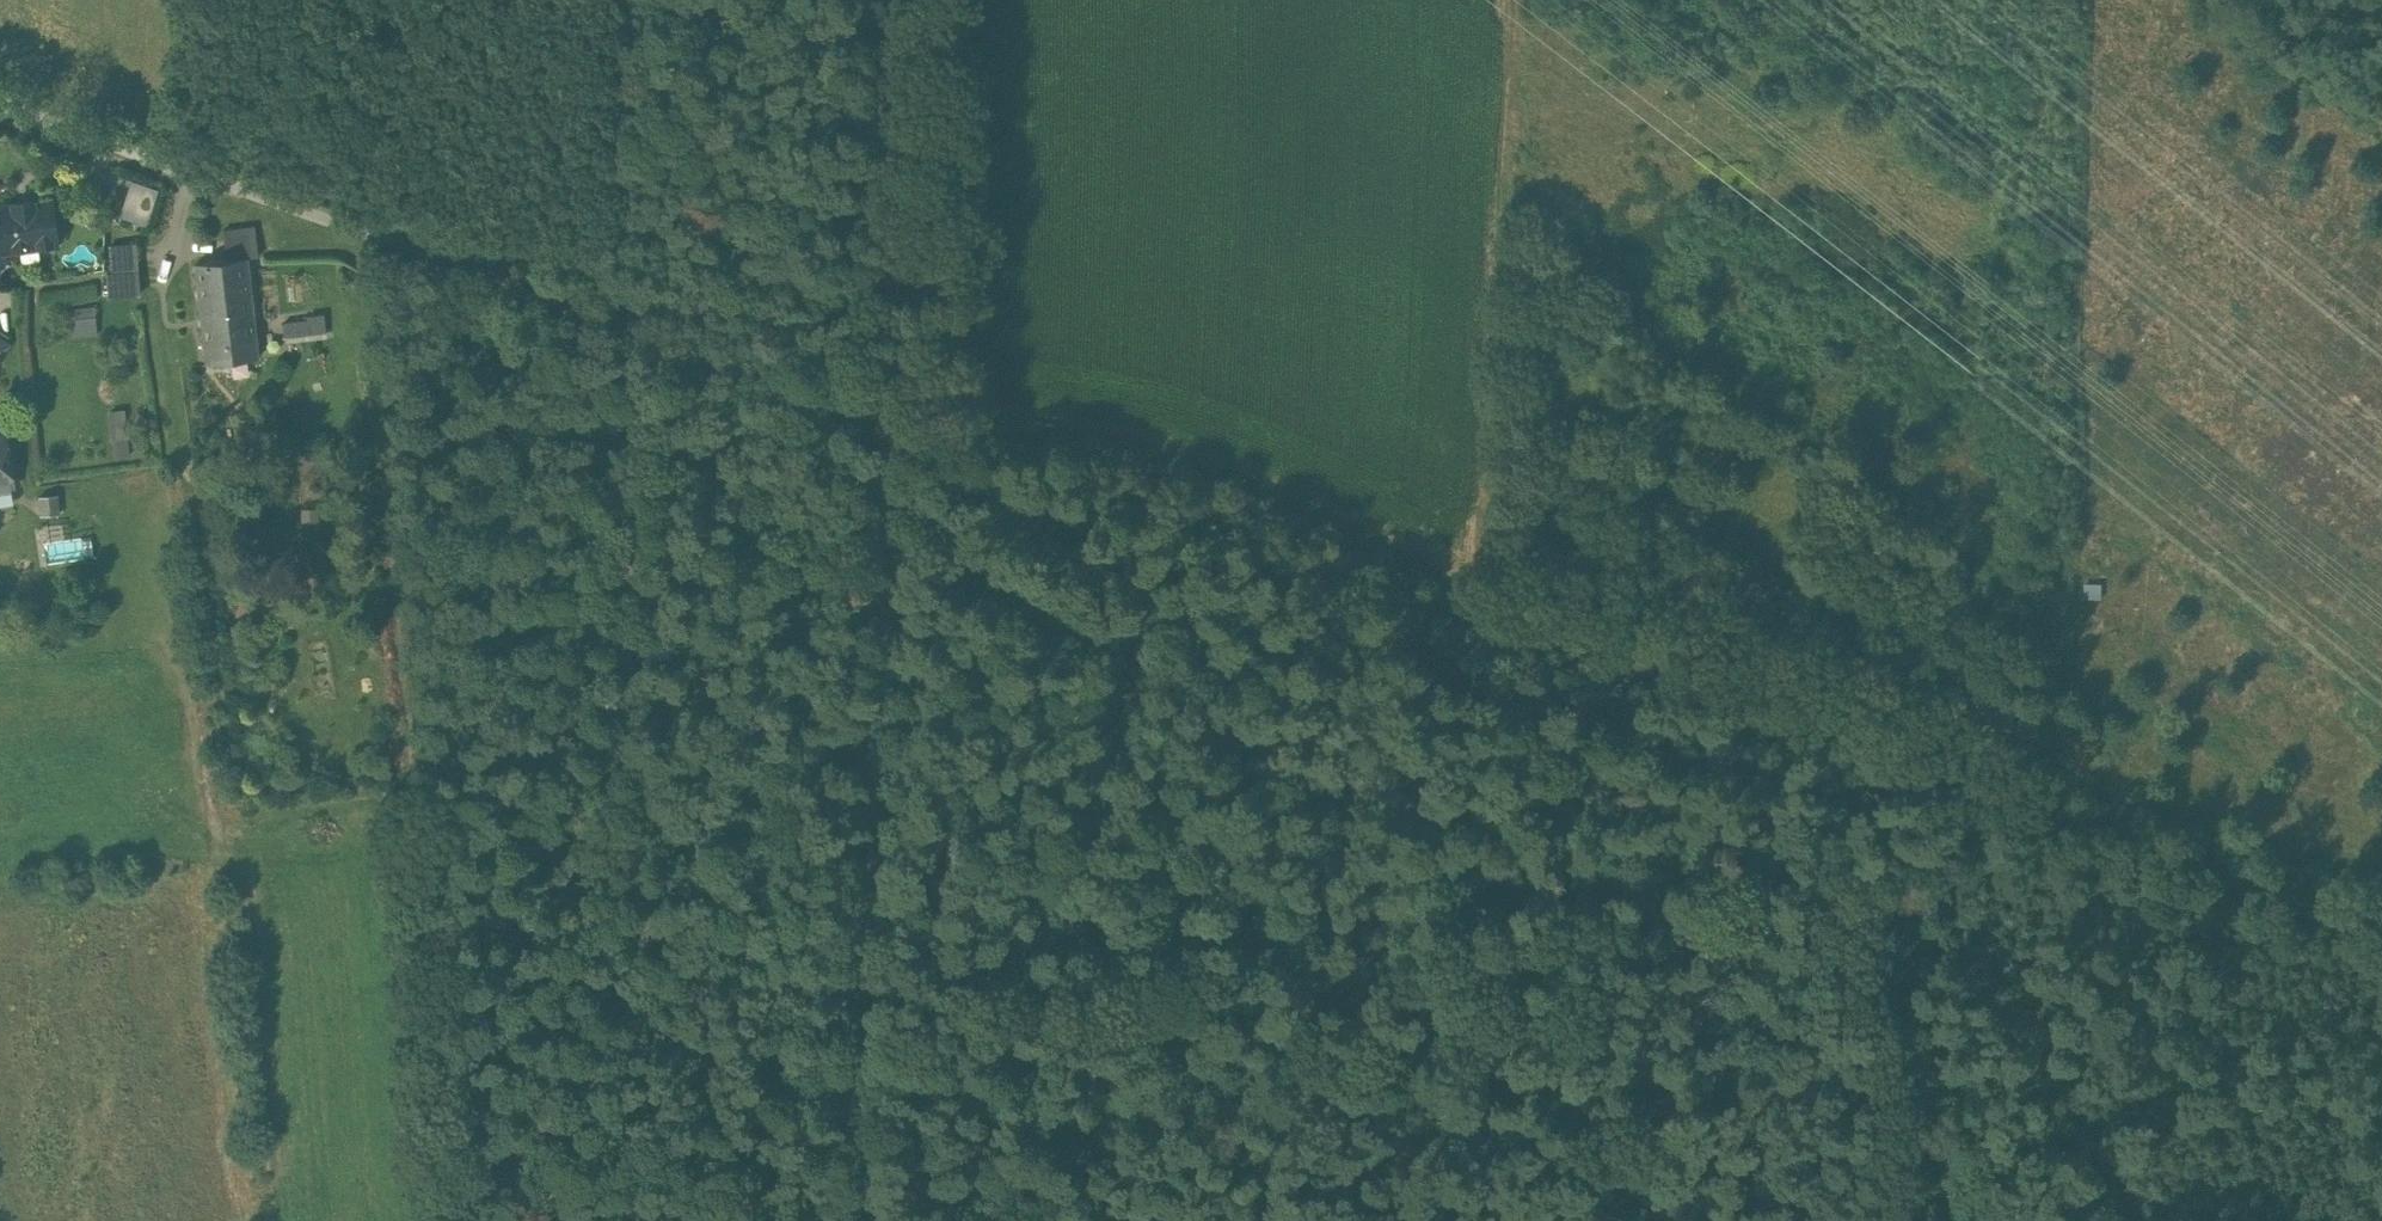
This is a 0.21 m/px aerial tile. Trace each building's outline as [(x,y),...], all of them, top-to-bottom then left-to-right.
[(54,249),(49,197),(0,201),(0,254),(54,249)] [(255,253),(254,223),(244,224),(245,254),(255,253)] [(132,240),(107,242),(109,295),(135,293),(132,240)] [(247,258),(195,264),(206,364),(258,358),(247,258)] [(93,337),(94,296),(73,296),(72,336),(93,337)] [(283,338),(323,335),(322,314),(282,317),(283,338)] [(9,340),(0,335),(0,356),(9,340)] [(0,434),(0,489),(14,487),(6,433),(0,434)]
